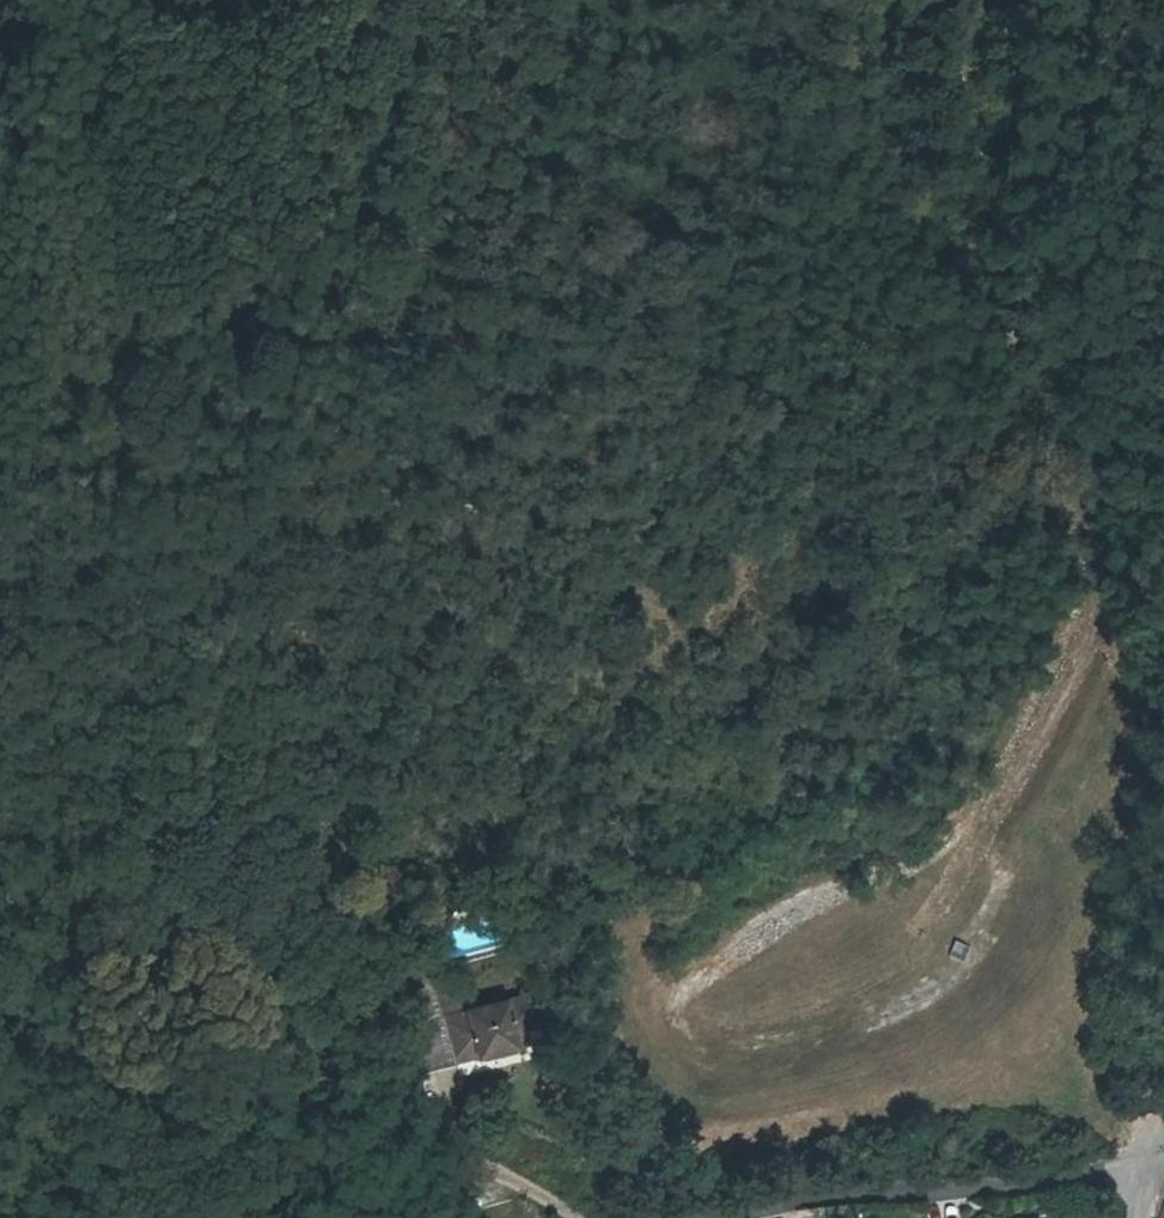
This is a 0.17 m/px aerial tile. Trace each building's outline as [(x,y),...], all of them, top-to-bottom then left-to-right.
[(432,1008),(441,1053),(469,1047),(470,1050),(511,1042),(510,1039),(538,1034),(528,988),(501,993),(432,1008)]
